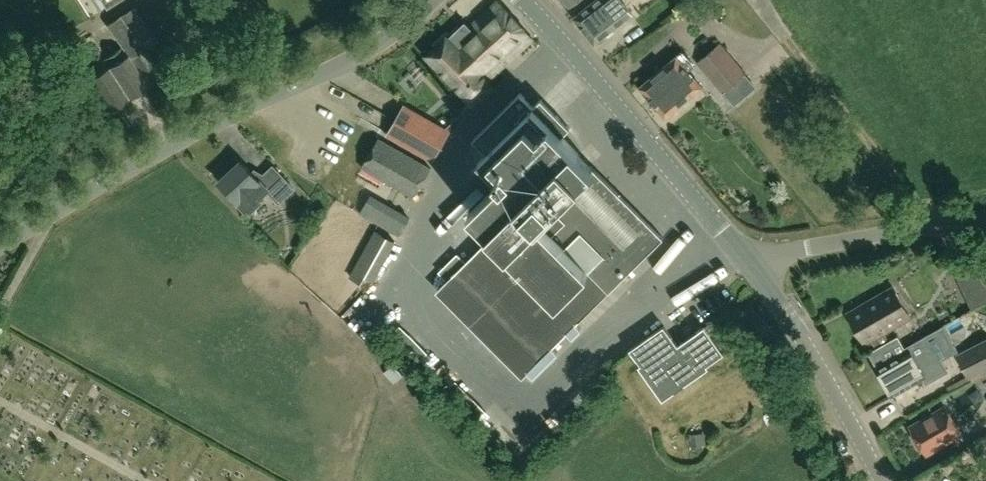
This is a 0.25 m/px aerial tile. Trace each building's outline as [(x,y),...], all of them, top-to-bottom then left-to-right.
[(632,14),(621,0),(594,0),(572,17),(593,44),(632,14)] [(495,1),(467,27),(464,23),(447,38),(445,36),(425,54),(472,104),(492,85),(487,80),(531,39),(495,1)] [(694,40),(698,25),(687,21),(682,37),(694,40)] [(696,62),(722,93),(727,90),(736,101),(756,85),(720,42),(696,62)] [(703,89),(688,71),(695,65),(683,50),(676,56),(677,57),(640,88),(665,119),(703,89)] [(146,87),(126,56),(122,51),(104,62),(108,67),(89,79),(109,110),(146,87)] [(392,117),(372,105),(376,99),(356,86),(343,107),(383,131),(392,117)] [(660,238),(559,136),(568,127),(539,98),(532,105),(519,91),(471,138),(485,152),(476,161),(497,182),(467,212),(490,235),(450,273),(434,289),(521,376),(660,238)] [(403,104),(385,135),(432,162),(449,131),(403,104)] [(412,198),(429,168),(377,138),(360,168),(412,198)] [(271,167),(257,180),(240,161),(217,182),(236,202),(237,201),(249,214),(261,203),(258,199),(267,191),(277,203),(292,189),(271,167)] [(372,196),(360,215),(398,236),(409,217),(372,196)] [(650,203),(644,208),(655,224),(662,219),(650,203)] [(662,229),(676,240),(682,232),(668,221),(662,229)] [(372,282),(394,243),(375,232),(353,271),(372,282)] [(956,267),(970,295),(965,297),(971,309),(985,301),(985,289),(971,259),(956,267)] [(892,286),(849,311),(867,341),(909,317),(892,286)] [(663,326),(643,340),(628,351),(646,375),(660,365),(677,388),(723,355),(703,327),(677,346),(663,326)] [(945,359),(930,355),(920,337),(903,347),(896,336),(867,353),(868,354),(872,352),(880,366),(876,369),(891,396),(924,377),(931,379),(933,372),(941,374),(945,359)] [(955,355),(969,378),(985,369),(985,338),(955,355)] [(394,380),(406,389),(413,379),(401,370),(394,380)] [(925,453),(959,434),(945,407),(910,427),(925,453)] [(398,439),(385,445),(391,458),(404,452),(398,439)]
